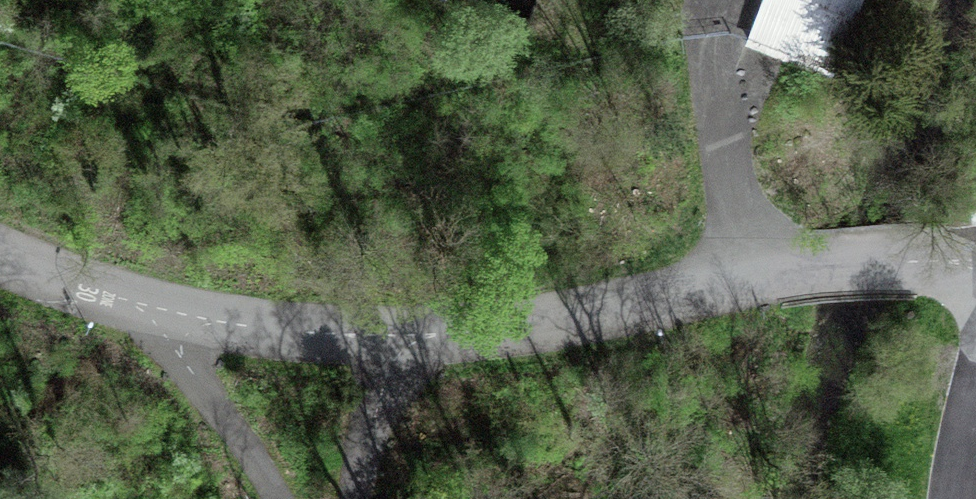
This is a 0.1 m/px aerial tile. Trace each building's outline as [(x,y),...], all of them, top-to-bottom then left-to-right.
[(743,49),(831,84),(865,0),(763,0),(743,49)]
